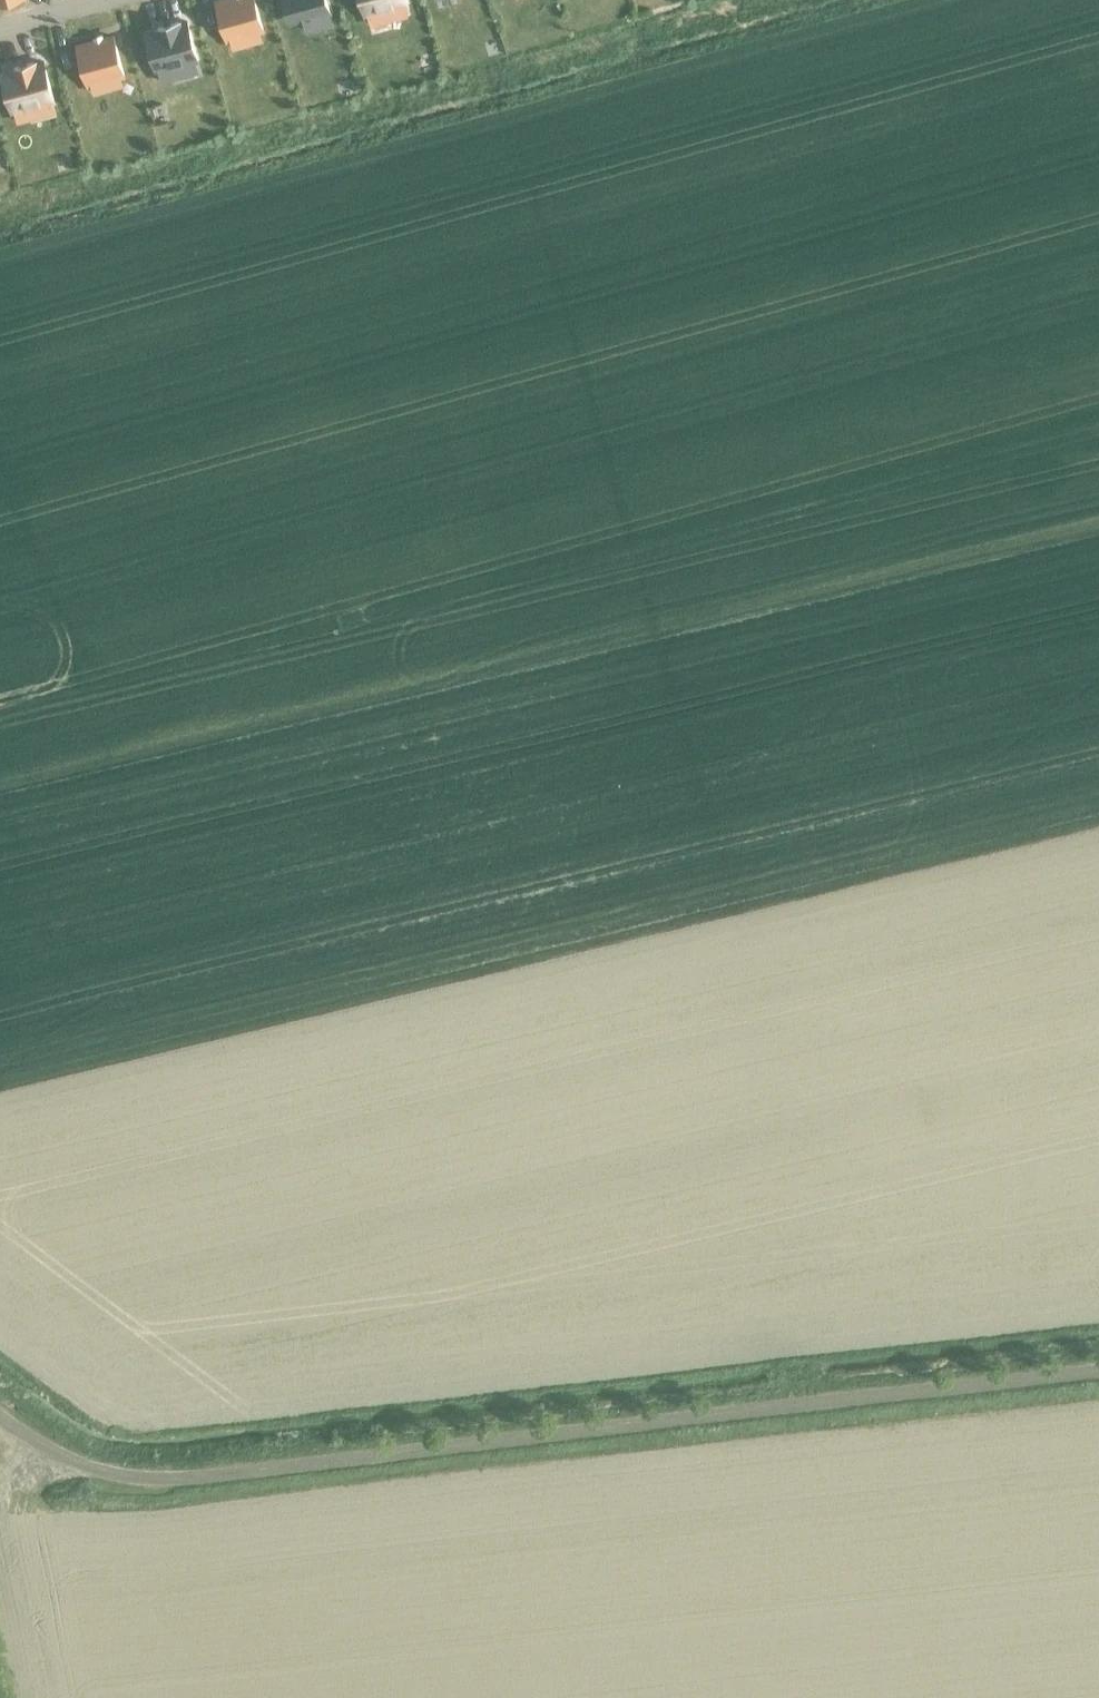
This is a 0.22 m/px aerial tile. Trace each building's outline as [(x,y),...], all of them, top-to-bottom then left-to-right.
[(215,0),(226,40),(230,39),(232,48),(240,46),(238,37),(259,32),(262,31),(254,0),(217,0),(215,0)] [(290,24),(302,20),(305,31),(314,29),(311,18),(329,13),(325,0),(284,0),(290,24)] [(367,15),(393,8),(395,18),(408,15),(405,5),(404,0),(363,0),(367,15)] [(154,30),(145,33),(156,73),(158,72),(161,81),(171,79),(168,69),(196,62),(186,22),(180,24),(179,21),(153,28),(154,30)] [(112,35),(76,45),(87,87),(90,86),(92,93),(102,90),(100,83),(123,77),(112,35)] [(9,69),(0,71),(11,113),(14,112),(16,121),(29,118),(26,109),(52,102),(41,60),(35,62),(34,59),(8,66),(9,69)]
